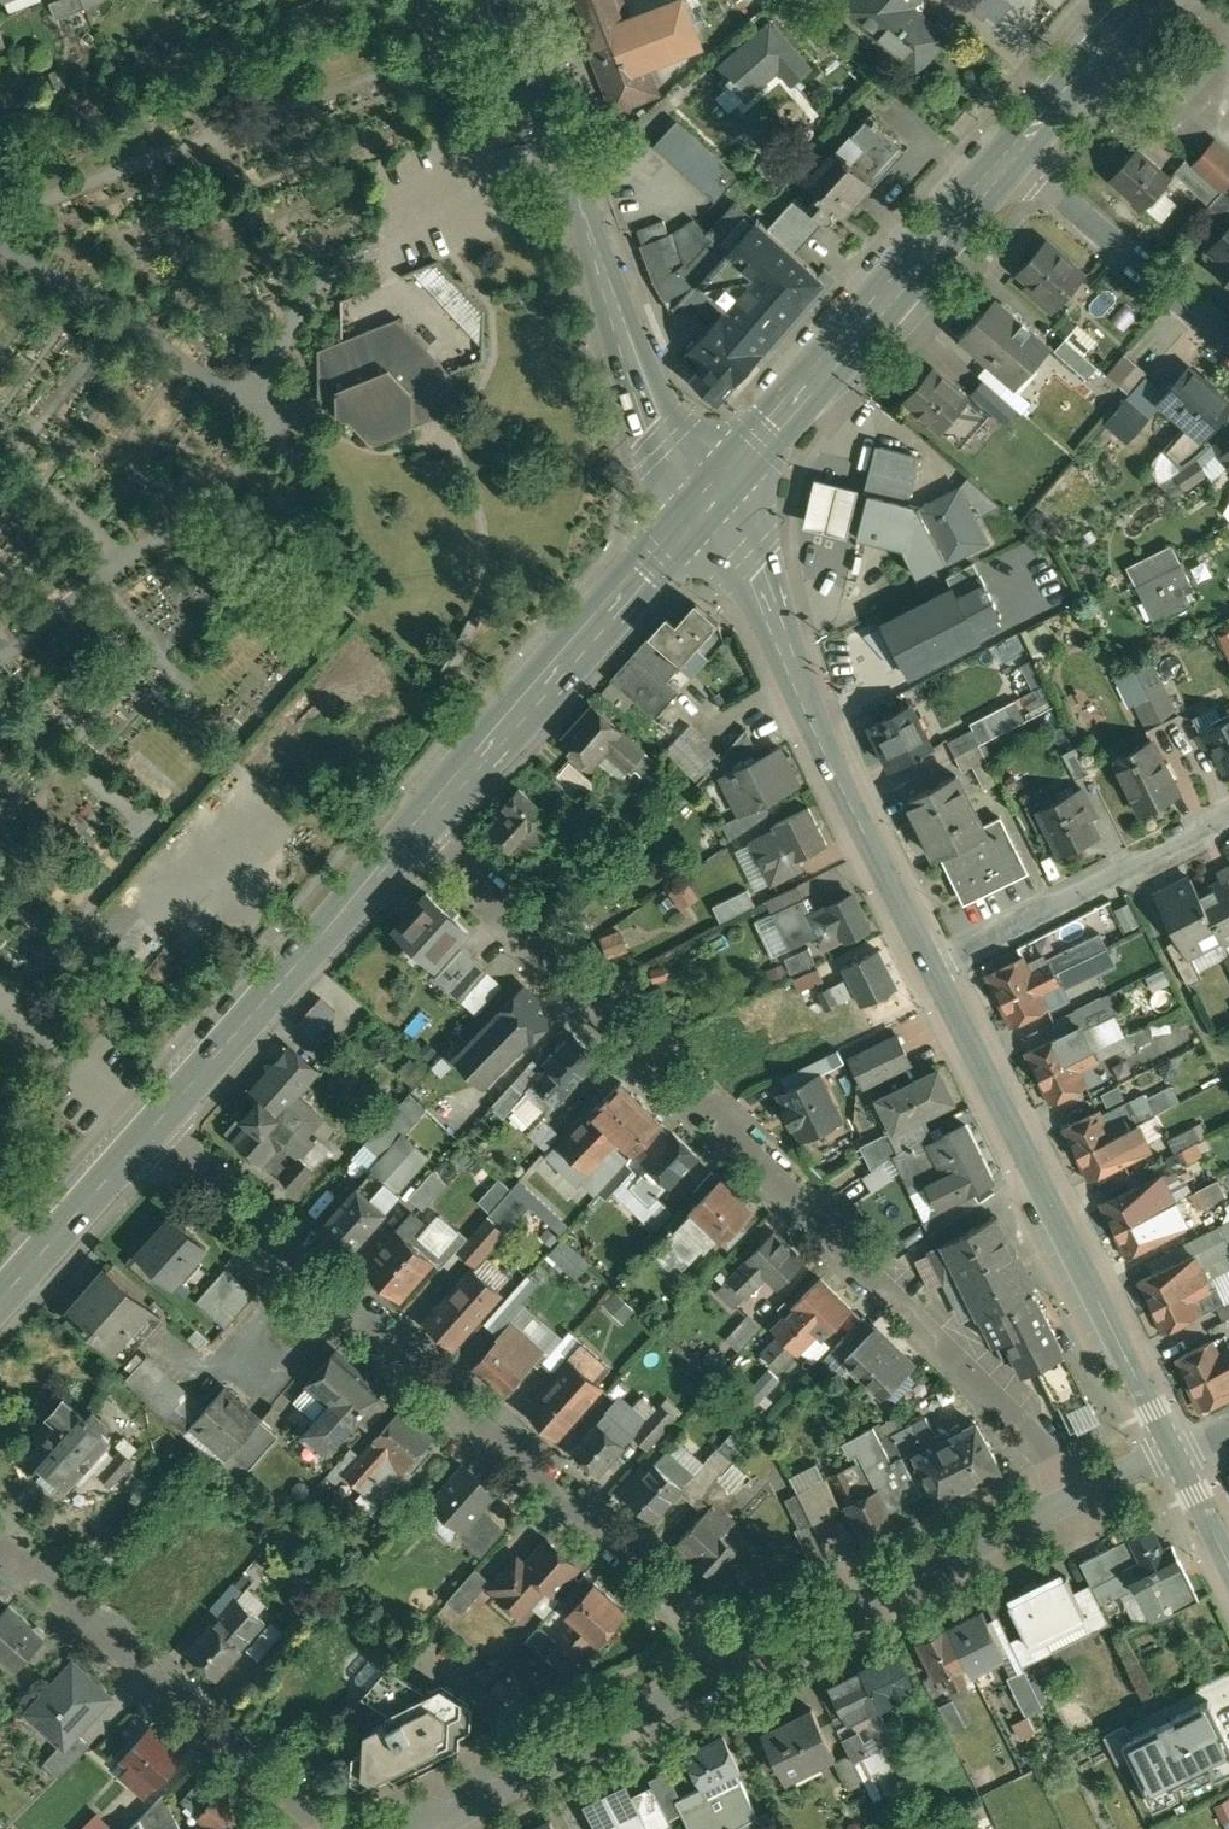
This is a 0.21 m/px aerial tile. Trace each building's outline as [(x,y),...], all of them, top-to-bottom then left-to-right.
[(53,3),(59,18),(71,13),(66,0),(59,0),(53,3)] [(71,13),(89,7),(86,0),(66,0),(71,13)] [(598,65),(634,51),(633,49),(622,22),(614,0),(572,0),(598,65)] [(622,22),(633,49),(640,46),(647,65),(700,44),(683,0),(678,0),(622,22)] [(849,10),(903,58),(909,51),(924,65),(949,36),(924,14),(927,12),(926,0),(858,0),(849,10)] [(774,20),(721,66),(730,77),(730,78),(734,83),(740,78),(756,95),(757,94),(756,93),(782,70),(795,85),(815,67),(774,20)] [(0,24),(0,48),(8,45),(0,24)] [(634,51),(598,65),(615,109),(658,92),(647,65),(640,46),(633,49),(634,51)] [(706,201),(731,176),(669,114),(643,140),(706,201)] [(872,115),(811,182),(824,194),(819,199),(818,198),(810,207),(809,208),(822,219),(826,223),(828,224),(831,223),(833,222),(835,220),(836,217),(836,215),(835,214),(835,213),(840,207),(845,211),(860,194),(857,190),(863,184),(866,187),(904,145),(872,115)] [(1217,139),(1194,166),(1195,165),(1223,190),(1222,191),(1224,190),(1228,184),(1228,150),(1217,139)] [(1171,179),(1138,149),(1112,178),(1145,208),(1171,179)] [(1194,166),(1187,160),(1176,172),(1195,189),(1205,176),(1194,166)] [(1222,191),(1205,176),(1195,189),(1211,204),(1222,191)] [(1224,190),(1222,191),(1211,204),(1206,211),(1220,223),(1228,213),(1228,184),(1224,190)] [(798,196),(779,217),(804,239),(822,219),(809,208),(810,207),(798,196)] [(737,202),(710,232),(696,218),(676,231),(644,244),(659,285),(674,309),(706,337),(692,353),(706,366),(695,379),(709,391),(710,393),(711,395),(713,396),(715,397),(719,398),(723,398),(726,396),(727,395),(729,393),(731,390),(826,278),(759,218),(757,220),(737,202)] [(1086,276),(1047,241),(1019,272),(1030,282),(1026,287),(1053,312),(1086,276)] [(425,258),(410,274),(461,326),(468,320),(469,322),(479,313),(425,258)] [(1220,269),(1228,277),(1228,258),(1220,269)] [(1053,346),(1003,302),(990,316),(985,312),(966,333),(982,348),(978,353),(979,354),(981,352),(987,357),(985,359),(1011,382),(1025,367),(1031,372),(1053,346)] [(403,314),(322,349),(322,399),(340,399),(340,417),(352,417),(374,443),(415,425),(415,423),(454,405),(454,372),(403,314)] [(1099,366),(1067,338),(1056,351),(1088,379),(1099,366)] [(1139,364),(1121,384),(1132,393),(1149,373),(1139,364)] [(1190,366),(1160,400),(1190,426),(1191,424),(1205,436),(1228,409),(1228,402),(1214,389),(1215,388),(1190,366)] [(969,400),(934,368),(907,399),(942,430),(943,430),(962,446),(987,417),(969,400)] [(1008,399),(986,380),(974,395),(995,413),(1008,399)] [(1018,409),(1008,399),(995,413),(1006,423),(1018,409)] [(1127,399),(1107,421),(1129,440),(1148,418),(1127,399)] [(922,458),(883,447),(871,493),(910,503),(922,458)] [(1184,469),(1161,484),(1170,499),(1193,484),(1184,469)] [(862,488),(819,476),(806,525),(849,536),(862,488)] [(996,501),(974,481),(960,488),(961,490),(962,490),(974,512),(996,501)] [(910,503),(871,493),(859,536),(907,549),(920,575),(988,540),(974,512),(962,490),(961,490),(924,510),(922,505),(920,506),(910,503)] [(1151,557),(1129,568),(1137,584),(1159,574),(1151,557)] [(1159,574),(1137,584),(1156,623),(1193,605),(1174,567),(1183,563),(1182,562),(1159,574)] [(975,563),(949,577),(955,588),(981,575),(975,563)] [(955,588),(865,634),(883,647),(896,640),(899,647),(898,647),(911,672),(1003,625),(999,617),(1003,615),(982,575),(981,575),(955,588)] [(677,624),(668,616),(635,653),(667,681),(668,680),(698,647),(710,658),(726,639),(719,622),(697,602),(677,624)] [(667,681),(635,653),(613,678),(657,717),(681,690),(668,680),(667,681)] [(1151,696),(1136,665),(1123,671),(1138,703),(1136,704),(1149,729),(1164,722),(1151,696)] [(1178,715),(1165,689),(1151,696),(1164,722),(1178,715)] [(912,704),(872,724),(893,766),(933,747),(912,704)] [(595,705),(566,737),(596,764),(613,746),(625,733),(595,705)] [(1199,733),(1206,746),(1214,742),(1228,769),(1228,718),(1199,733)] [(692,723),(667,748),(695,775),(720,750),(692,723)] [(762,754),(749,727),(719,761),(724,772),(762,754)] [(976,729),(950,742),(957,756),(981,744),(983,743),(976,729)] [(645,751),(625,733),(613,746),(628,759),(622,765),(627,770),(645,751)] [(1154,739),(1115,760),(1143,814),(1182,794),(1154,739)] [(762,754),(724,772),(743,813),(801,784),(781,744),(762,754)] [(981,744),(957,756),(965,771),(975,766),(989,759),(981,744)] [(1093,774),(1078,744),(1062,752),(1077,782),(1093,774)] [(1000,783),(989,759),(975,766),(986,789),(1000,783)] [(957,775),(909,799),(937,857),(946,853),(945,851),(985,832),(982,826),(982,825),(957,775)] [(521,786),(504,806),(507,809),(489,830),(513,851),(528,834),(548,811),(521,786)] [(1083,787),(1040,809),(1062,854),(1100,835),(1092,818),(1098,815),(1083,787)] [(810,807),(774,825),(776,830),(755,840),(773,879),(800,867),(797,859),(828,844),(810,807)] [(982,825),(982,826),(985,832),(945,851),(946,853),(970,900),(1010,880),(1009,878),(1026,870),(1000,817),(982,825)] [(544,848),(528,834),(518,845),(533,859),(544,848)] [(1221,871),(1226,881),(1228,887),(1228,867),(1221,871)] [(1192,877),(1159,894),(1181,937),(1189,954),(1191,953),(1223,937),(1200,894),(1192,877)] [(665,890),(677,909),(696,897),(683,878),(665,890)] [(1226,881),(1200,894),(1223,937),(1226,943),(1228,941),(1228,887),(1226,881)] [(798,886),(770,898),(776,911),(804,899),(798,886)] [(716,921),(749,905),(741,888),(707,904),(716,921)] [(471,930),(430,892),(397,928),(437,966),(471,930)] [(776,911),(774,912),(791,948),(822,934),(829,949),(870,928),(854,894),(813,913),(806,898),(804,899),(776,911)] [(604,955),(623,949),(616,929),(597,936),(604,955)] [(1101,933),(1048,958),(1050,963),(1055,973),(1108,948),(1101,933)] [(1189,954),(1181,937),(1169,944),(1189,984),(1203,977),(1191,953),(1189,954)] [(491,970),(466,946),(443,971),(450,978),(444,985),(462,1002),(491,970)] [(811,947),(786,958),(793,974),(817,963),(811,947)] [(880,951),(845,968),(864,1005),(899,988),(880,951)] [(1025,957),(988,975),(1001,1001),(1002,1000),(1038,982),(1029,965),(1025,957)] [(1050,963),(1040,968),(1037,961),(1029,965),(1038,982),(1055,973),(1050,963)] [(788,978),(793,990),(815,980),(809,968),(788,978)] [(1055,973),(1038,982),(1042,992),(1060,983),(1055,973)] [(1038,982),(1002,1000),(1014,1025),(1049,1007),(1042,992),(1038,982)] [(470,1042),(456,1057),(485,1085),(525,1044),(528,1046),(557,1016),(526,985),(470,1042)] [(833,985),(819,992),(828,1010),(842,1003),(833,985)] [(1108,995),(1069,1014),(1076,1028),(1076,1029),(1082,1026),(1115,1010),(1109,995),(1108,996),(1108,995)] [(322,1040),(344,1015),(324,997),(301,1022),(322,1040)] [(1156,1038),(1149,1025),(1133,1034),(1137,1042),(1139,1046),(1156,1038)] [(1082,1026),(1076,1029),(1076,1028),(1063,1034),(1064,1035),(1062,1035),(1070,1049),(1089,1039),(1082,1026)] [(1063,1033),(1026,1052),(1039,1077),(1075,1059),(1070,1049),(1062,1035),(1064,1035),(1063,1034),(1063,1033)] [(574,1034),(548,1061),(552,1065),(528,1090),(549,1110),(599,1059),(574,1034)] [(1094,1050),(1098,1060),(1137,1042),(1133,1034),(1094,1050)] [(463,1035),(449,1050),(456,1057),(470,1042),(463,1035)] [(900,1035),(861,1054),(866,1064),(857,1068),(865,1085),(869,1083),(879,1101),(882,1100),(881,1098),(915,1081),(908,1066),(914,1063),(900,1035)] [(1089,1039),(1070,1049),(1075,1059),(1094,1050),(1089,1039)] [(319,1070),(295,1048),(254,1094),(261,1101),(262,1099),(263,1100),(280,1081),(296,1095),(319,1070)] [(1094,1050),(1075,1059),(1080,1069),(1098,1060),(1094,1050)] [(1075,1059),(1039,1077),(1052,1102),(1087,1084),(1080,1069),(1075,1059)] [(915,1081),(881,1098),(882,1100),(896,1129),(890,1132),(900,1151),(932,1129),(925,1115),(956,1100),(941,1069),(915,1081)] [(820,1075),(783,1093),(790,1108),(787,1110),(794,1124),(797,1122),(805,1138),(841,1120),(835,1106),(838,1105),(830,1087),(826,1089),(820,1075)] [(280,1081),(263,1100),(262,1099),(261,1101),(248,1115),(244,1111),(227,1131),(237,1140),(238,1139),(263,1162),(264,1161),(274,1170),(292,1150),(283,1142),(293,1130),(305,1117),(290,1104),(297,1096),(296,1095),(280,1081)] [(664,1122),(622,1082),(594,1111),(637,1152),(643,1145),(663,1124),(664,1122)] [(513,1083),(492,1106),(505,1117),(526,1094),(513,1083)] [(1172,1105),(1164,1090),(1148,1098),(1151,1103),(1156,1114),(1172,1105)] [(322,1117),(297,1095),(297,1096),(290,1104),(305,1117),(293,1130),(303,1139),(322,1117)] [(1151,1103),(1126,1116),(1131,1126),(1139,1122),(1156,1114),(1151,1103)] [(1100,1109),(1064,1128),(1077,1154),(1131,1126),(1126,1116),(1108,1125),(1100,1109)] [(637,1152),(594,1111),(552,1154),(575,1164),(570,1169),(575,1172),(583,1175),(600,1192),(627,1162),(637,1152)] [(561,1134),(543,1118),(530,1133),(548,1149),(561,1134)] [(428,1156),(387,1119),(367,1141),(385,1157),(359,1186),(386,1210),(401,1193),(398,1190),(428,1156)] [(1131,1126),(1077,1154),(1089,1179),(1152,1148),(1139,1122),(1131,1126)] [(663,1124),(643,1145),(652,1154),(672,1133),(663,1124)] [(900,1151),(896,1154),(915,1191),(948,1174),(949,1176),(984,1157),(983,1155),(982,1156),(966,1125),(937,1140),(932,1129),(900,1151)] [(1195,1126),(1169,1139),(1176,1151),(1202,1138),(1195,1126)] [(652,1154),(648,1158),(652,1163),(631,1186),(650,1206),(698,1156),(673,1132),(652,1154)] [(890,1132),(861,1147),(873,1170),(896,1154),(900,1151),(890,1132)] [(309,1149),(282,1179),(296,1190),(322,1160),(309,1149)] [(575,1164),(552,1154),(548,1149),(539,1159),(548,1167),(546,1169),(560,1181),(570,1169),(575,1164)] [(627,1162),(600,1192),(607,1199),(634,1168),(627,1162)] [(434,1170),(411,1197),(425,1209),(448,1183),(434,1170)] [(713,1171),(695,1191),(702,1198),(721,1179),(713,1171)] [(1163,1174),(1102,1205),(1115,1230),(1152,1212),(1166,1205),(1176,1200),(1163,1174)] [(751,1208),(722,1179),(702,1198),(666,1235),(689,1258),(711,1236),(707,1233),(713,1227),(722,1236),(723,1235),(729,1241),(745,1224),(740,1219),(751,1208)] [(502,1180),(485,1199),(495,1209),(512,1189),(502,1180)] [(359,1186),(322,1228),(350,1253),(367,1234),(366,1232),(386,1210),(359,1186)] [(495,1209),(487,1217),(506,1233),(530,1205),(512,1189),(495,1209)] [(1203,1190),(1171,1206),(1175,1214),(1176,1216),(1208,1200),(1203,1190)] [(975,1191),(928,1223),(935,1233),(982,1202),(975,1191)] [(664,1201),(645,1221),(656,1231),(674,1211),(664,1201)] [(1166,1205),(1152,1212),(1157,1222),(1169,1216),(1175,1214),(1171,1206),(1168,1207),(1166,1205)] [(1152,1212),(1115,1230),(1128,1256),(1177,1231),(1169,1216),(1157,1222),(1152,1212)] [(414,1213),(366,1267),(402,1299),(435,1261),(434,1260),(416,1244),(431,1228),(414,1213)] [(209,1247),(173,1214),(139,1252),(175,1284),(209,1247)] [(1000,1215),(945,1243),(946,1245),(932,1251),(947,1282),(963,1274),(984,1317),(1037,1290),(1000,1215)] [(487,1217),(483,1222),(467,1239),(459,1249),(477,1265),(506,1233),(487,1217)] [(459,1231),(434,1260),(435,1261),(437,1259),(444,1265),(459,1249),(467,1239),(459,1231)] [(775,1231),(730,1277),(731,1278),(749,1295),(767,1276),(777,1287),(804,1259),(775,1231)] [(591,1264),(564,1239),(552,1252),(567,1266),(579,1253),(590,1264),(585,1269),(591,1264)] [(1195,1253),(1140,1281),(1152,1307),(1153,1306),(1189,1288),(1207,1279),(1203,1268),(1195,1253)] [(1203,1268),(1207,1279),(1228,1268),(1228,1255),(1203,1268)] [(164,1316),(109,1268),(82,1299),(84,1300),(74,1311),(72,1310),(71,1311),(125,1359),(164,1316)] [(227,1268),(197,1301),(227,1327),(237,1316),(223,1303),(242,1282),(227,1268)] [(474,1269),(428,1322),(455,1346),(501,1293),(474,1269)] [(822,1277),(793,1306),(794,1307),(773,1329),(781,1337),(798,1353),(818,1331),(824,1337),(853,1307),(822,1277)] [(749,1295),(731,1278),(720,1290),(737,1307),(749,1295)] [(1207,1279),(1189,1288),(1194,1298),(1212,1290),(1207,1279)] [(256,1294),(242,1282),(223,1303),(237,1316),(256,1294)] [(521,1284),(507,1302),(517,1310),(532,1293),(521,1284)] [(1189,1288),(1153,1306),(1165,1332),(1202,1315),(1194,1298),(1189,1288)] [(1037,1290),(984,1317),(997,1345),(1008,1339),(1025,1374),(1041,1366),(1059,1405),(1061,1404),(1087,1391),(1037,1290)] [(618,1320),(630,1310),(616,1293),(603,1303),(618,1320)] [(1218,1304),(1225,1318),(1228,1316),(1228,1298),(1218,1304)] [(723,1341),(742,1352),(759,1322),(740,1311),(723,1341)] [(866,1318),(845,1339),(855,1349),(876,1328),(866,1318)] [(513,1325),(503,1336),(504,1338),(479,1366),(506,1390),(533,1360),(542,1351),(513,1325)] [(855,1349),(847,1358),(886,1395),(915,1365),(876,1328),(855,1349)] [(549,1356),(543,1363),(556,1375),(571,1358),(585,1343),(571,1330),(549,1356)] [(798,1353),(781,1337),(764,1354),(781,1370),(798,1353)] [(1214,1341),(1179,1358),(1191,1383),(1226,1365),(1221,1355),(1214,1341)] [(549,1356),(542,1351),(533,1360),(540,1366),(543,1363),(549,1356)] [(369,1381),(336,1352),(308,1383),(332,1404),(309,1430),(331,1450),(357,1420),(379,1395),(381,1392),(380,1391),(378,1394),(367,1383),(369,1381)] [(178,1383),(148,1355),(126,1379),(157,1408),(178,1383)] [(603,1387),(571,1358),(556,1375),(559,1378),(530,1410),(558,1436),(603,1387)] [(739,1391),(752,1404),(779,1378),(767,1365),(739,1391)] [(1190,1383),(1203,1408),(1228,1395),(1228,1369),(1227,1365),(1226,1365),(1191,1383),(1190,1383)] [(624,1376),(614,1387),(623,1395),(633,1384),(624,1376)] [(178,1383),(157,1408),(169,1418),(177,1409),(190,1394),(178,1383)] [(194,1423),(185,1433),(222,1465),(233,1452),(261,1420),(225,1387),(194,1423)] [(1087,1391),(1061,1404),(1073,1430),(1099,1418),(1100,1417),(1087,1391)] [(379,1395),(357,1420),(368,1430),(390,1404),(379,1395)] [(609,1414),(576,1451),(602,1474),(636,1435),(648,1422),(621,1398),(608,1413),(609,1414)] [(87,1419),(65,1399),(50,1416),(59,1425),(33,1454),(47,1467),(41,1474),(53,1484),(59,1477),(70,1487),(76,1479),(82,1484),(111,1452),(106,1447),(112,1441),(100,1430),(108,1422),(95,1410),(87,1419)] [(648,1422),(636,1435),(651,1448),(679,1417),(664,1404),(648,1422)] [(194,1423),(177,1409),(169,1418),(185,1433),(194,1423)] [(361,1456),(346,1474),(383,1507),(428,1455),(423,1450),(433,1439),(401,1410),(361,1456)] [(953,1427),(937,1435),(928,1418),(906,1429),(917,1451),(914,1453),(939,1501),(983,1478),(969,1450),(953,1427)] [(1099,1418),(1077,1428),(1083,1441),(1105,1431),(1099,1418)] [(906,1429),(900,1419),(888,1425),(904,1456),(905,1457),(914,1453),(917,1451),(906,1429)] [(261,1420),(233,1452),(251,1468),(280,1436),(261,1420)] [(1001,1469),(977,1423),(964,1430),(960,1424),(953,1427),(969,1450),(983,1478),(1001,1469)] [(904,1456),(888,1425),(878,1430),(893,1461),(904,1456)] [(878,1430),(877,1427),(849,1441),(857,1457),(862,1454),(873,1477),(890,1512),(924,1494),(905,1457),(904,1456),(893,1461),(878,1430)] [(126,1438),(118,1447),(123,1452),(103,1474),(114,1484),(135,1461),(131,1457),(138,1449),(126,1438)] [(694,1474),(679,1490),(696,1506),(720,1479),(735,1461),(719,1447),(694,1474)] [(352,1448),(328,1475),(338,1484),(346,1474),(361,1456),(352,1448)] [(664,1454),(627,1496),(653,1519),(679,1490),(694,1474),(680,1462),(677,1466),(664,1454)] [(817,1463),(791,1476),(799,1491),(825,1478),(817,1463)] [(866,1480),(859,1465),(835,1476),(865,1537),(895,1523),(890,1512),(873,1477),(866,1480)] [(498,1493),(468,1467),(437,1503),(474,1536),(469,1542),(484,1555),(506,1529),(484,1509),(498,1493)] [(843,1509),(827,1477),(825,1478),(799,1491),(814,1523),(843,1509)] [(740,1497),(720,1479),(696,1506),(705,1513),(715,1502),(726,1512),(740,1497)] [(814,1523),(799,1492),(786,1499),(801,1529),(814,1523)] [(705,1513),(679,1543),(680,1545),(679,1550),(685,1555),(691,1554),(716,1576),(740,1549),(724,1535),(736,1521),(726,1512),(715,1502),(705,1513)] [(1164,1549),(1154,1526),(1132,1536),(1143,1559),(1125,1568),(1133,1585),(1134,1588),(1139,1586),(1155,1620),(1156,1619),(1156,1620),(1169,1613),(1170,1614),(1201,1598),(1174,1544),(1164,1549)] [(1132,1536),(1082,1561),(1093,1586),(1109,1578),(1116,1593),(1133,1585),(1125,1568),(1143,1559),(1132,1536)] [(549,1540),(526,1566),(518,1559),(493,1587),(511,1603),(516,1598),(527,1607),(546,1586),(554,1594),(572,1574),(579,1566),(549,1540)] [(476,1569),(447,1601),(462,1614),(490,1581),(476,1569)] [(1060,1572),(1013,1595),(1015,1601),(1010,1603),(1025,1633),(1029,1642),(1046,1634),(1054,1650),(1091,1632),(1082,1616),(1087,1613),(1076,1590),(1068,1575),(1062,1578),(1060,1572)] [(253,1581),(245,1574),(235,1585),(243,1592),(253,1581)] [(572,1574),(554,1594),(562,1601),(569,1593),(580,1581),(572,1574)] [(580,1581),(569,1593),(579,1602),(596,1582),(587,1574),(580,1581)] [(628,1609),(597,1581),(596,1582),(579,1602),(570,1612),(577,1619),(558,1641),(561,1644),(578,1659),(598,1636),(601,1639),(628,1609)] [(233,1583),(210,1609),(219,1616),(237,1595),(238,1597),(243,1592),(235,1585),(233,1583)] [(1111,1622),(1091,1583),(1076,1590),(1087,1613),(1082,1616),(1091,1632),(1111,1622)] [(238,1597),(237,1595),(219,1616),(188,1652),(188,1653),(188,1655),(189,1656),(199,1665),(200,1666),(200,1667),(202,1667),(206,1663),(219,1675),(266,1621),(238,1597)] [(9,1603),(0,1613),(0,1649),(18,1664),(45,1633),(9,1603)] [(983,1608),(951,1624),(968,1661),(982,1656),(985,1664),(1005,1655),(983,1608)] [(951,1624),(918,1639),(940,1689),(950,1685),(951,1688),(967,1681),(959,1665),(968,1661),(951,1624)] [(558,1641),(540,1626),(528,1640),(549,1658),(561,1644),(558,1641)] [(1029,1642),(1025,1633),(1012,1639),(1024,1665),(1038,1659),(1029,1642)] [(1046,1634),(1029,1642),(1038,1659),(1054,1650),(1046,1634)] [(900,1656),(882,1664),(880,1660),(862,1669),(879,1706),(886,1702),(899,1730),(918,1721),(908,1700),(905,1701),(900,1691),(913,1685),(900,1656)] [(375,1659),(370,1660),(355,1676),(356,1681),(367,1692),(387,1669),(375,1659)] [(76,1664),(61,1681),(59,1679),(34,1707),(50,1721),(45,1726),(62,1743),(66,1746),(78,1733),(111,1696),(76,1664)] [(1026,1668),(1007,1676),(1023,1713),(1043,1703),(1026,1668)] [(428,1693),(387,1669),(367,1692),(362,1697),(386,1712),(428,1693)] [(862,1669),(832,1683),(850,1720),(865,1751),(895,1739),(879,1706),(862,1669)] [(1203,1684),(1104,1733),(1124,1775),(1141,1764),(1136,1753),(1164,1739),(1167,1744),(1185,1736),(1193,1752),(1221,1739),(1221,1741),(1228,1737),(1228,1688),(1210,1697),(1203,1684)] [(428,1693),(386,1712),(386,1720),(365,1729),(364,1748),(353,1754),(352,1777),(363,1784),(383,1773),(394,1780),(459,1748),(458,1734),(469,1729),(470,1705),(442,1686),(428,1693)] [(951,1698),(937,1705),(946,1726),(961,1719),(951,1698)] [(802,1716),(766,1734),(776,1755),(783,1752),(792,1771),(833,1752),(835,1756),(837,1755),(814,1708),(801,1714),(802,1716)] [(865,1751),(850,1720),(839,1725),(852,1753),(854,1756),(865,1751)] [(153,1731),(127,1758),(137,1768),(129,1776),(148,1794),(182,1760),(153,1731)] [(78,1733),(66,1746),(62,1743),(45,1761),(61,1775),(92,1745),(78,1733)] [(688,1754),(689,1756),(704,1786),(677,1800),(692,1828),(732,1828),(760,1815),(742,1780),(738,1773),(742,1771),(725,1736),(688,1754)] [(854,1756),(852,1753),(837,1761),(850,1789),(866,1781),(854,1756)] [(586,1796),(601,1828),(656,1828),(631,1775),(586,1796)] [(220,1790),(216,1795),(201,1782),(186,1798),(202,1812),(198,1816),(212,1828),(241,1828),(251,1817),(220,1790)] [(166,1793),(130,1828),(183,1828),(166,1793)] [(100,1815),(86,1828),(114,1828),(100,1815)]
